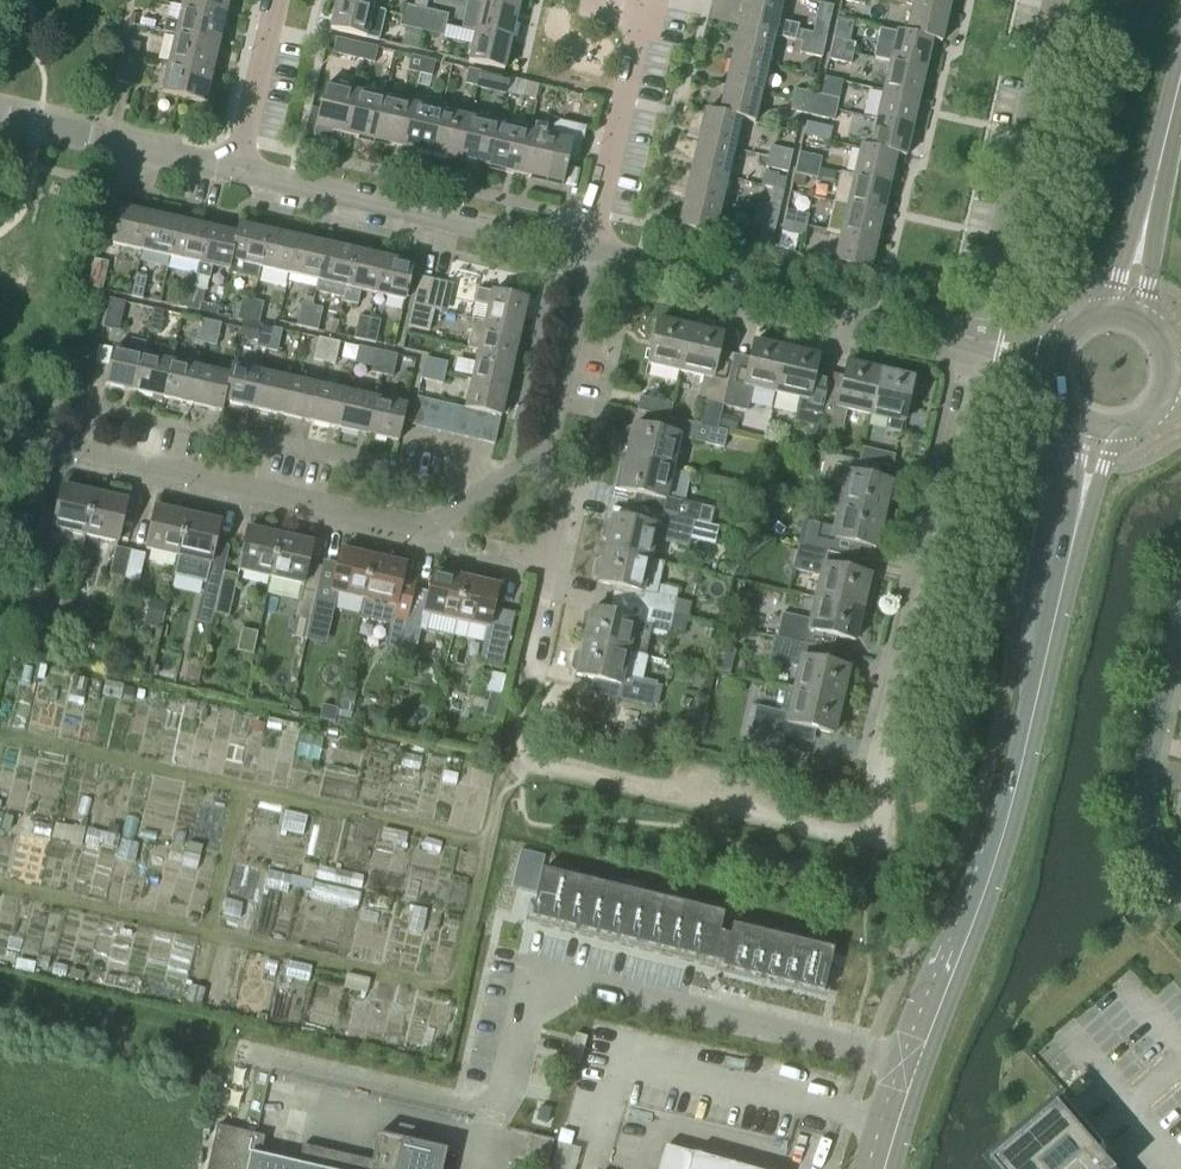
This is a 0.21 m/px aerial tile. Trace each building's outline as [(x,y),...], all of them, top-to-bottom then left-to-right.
[(132,11),(147,14),(150,2),(142,0),(135,0),(132,11)] [(181,9),(225,18),(229,0),(184,0),(181,9)] [(336,1),(373,9),(375,0),(336,0),(336,1)] [(482,4),(518,13),(521,0),(483,0),(482,4)] [(796,41),(799,26),(777,22),(781,7),(749,0),(744,0),(738,29),(774,37),(796,41)] [(913,8),(948,15),(951,0),(915,0),(913,8)] [(373,9),(336,1),(329,30),(378,41),(378,40),(375,40),(377,29),(380,30),(383,13),(384,13),(385,12),(373,9)] [(482,4),(475,33),(512,42),(518,13),(482,4)] [(404,6),(402,16),(424,21),(426,11),(404,6)] [(913,8),(907,36),(932,42),(942,44),(948,15),(913,8)] [(218,47),(225,18),(181,9),(178,24),(166,21),(163,34),(175,37),(218,47)] [(448,16),(426,11),(424,21),(446,26),(448,16)] [(399,28),(421,33),(424,21),(402,16),(399,28)] [(443,38),(446,26),(424,21),(421,33),(443,38)] [(738,29),(731,58),(768,66),(774,37),(738,29)] [(880,30),(873,60),(891,64),(926,71),(932,42),(907,36),(898,34),(880,30)] [(468,63),(505,71),(512,42),(475,33),(468,63)] [(803,33),(801,42),(824,47),(826,38),(825,38),(812,35),(803,33)] [(175,37),(168,66),(211,76),(218,47),(175,37)] [(332,55),(362,62),(365,46),(336,40),(332,55)] [(832,40),(830,50),(852,56),(855,45),(832,40)] [(125,42),(122,56),(136,59),(139,46),(125,42)] [(821,60),(824,47),(801,42),(801,43),(799,55),(821,60)] [(374,64),(377,50),(377,49),(365,46),(362,62),(374,64)] [(828,61),(828,62),(850,66),(852,56),(830,50),(828,61)] [(122,56),(115,85),(129,89),(136,59),(122,56)] [(407,72),(420,75),(423,60),(410,57),(407,72)] [(731,58),(725,86),(761,94),(768,66),(731,58)] [(431,78),(434,64),(435,62),(423,60),(420,75),(431,78)] [(808,63),(801,67),(800,73),(811,76),(814,64),(808,63)] [(891,64),(885,93),(919,100),(926,71),(891,64)] [(205,105),(211,76),(168,66),(161,95),(205,105)] [(465,85),(476,88),(480,73),(468,70),(465,85)] [(489,91),(492,76),(492,75),(480,73),(476,88),(489,91)] [(523,99),(535,101),(536,101),(539,86),(526,83),(523,99)] [(316,130),(314,137),(331,140),(332,133),(345,136),(355,93),(325,86),(315,130),(316,130)] [(725,86),(719,116),(741,121),(755,124),(761,94),(725,86)] [(794,91),(792,102),(813,107),(815,96),(794,91)] [(345,136),(374,143),(384,100),(355,93),(345,136)] [(885,93),(878,121),(913,129),(919,100),(885,93)] [(838,101),(819,97),(815,96),(813,107),(836,112),(838,101)] [(374,143),(403,150),(413,106),(384,100),(374,143)] [(789,113),(808,117),(810,118),(813,107),(792,102),(789,113)] [(403,150),(432,156),(441,113),(413,106),(403,150)] [(833,123),(836,112),(813,107),(810,118),(833,123)] [(307,126),(316,128),(319,111),(311,109),(307,126)] [(432,156),(460,163),(469,119),(441,113),(432,156)] [(705,113),(698,143),(734,151),(741,121),(719,116),(705,113)] [(460,163),(489,169),(499,126),(469,119),(460,163)] [(878,121),(872,152),(896,158),(906,160),(913,129),(878,121)] [(555,125),(552,138),(528,133),(518,176),(562,186),(568,161),(578,164),(586,128),(560,122),(555,125)] [(489,169),(518,176),(528,133),(499,126),(489,169)] [(698,143),(692,172),(728,180),(734,151),(698,143)] [(770,148),(767,159),(790,164),(792,153),(770,148)] [(872,152),(861,150),(855,179),(890,186),(896,158),(872,152)] [(799,155),(796,165),(819,171),(821,160),(799,155)] [(765,170),(787,175),(790,164),(767,159),(765,170)] [(796,165),(794,176),(816,182),(819,171),(796,165)] [(692,172),(685,201),(721,209),(728,180),(692,172)] [(840,176),(834,205),(848,208),(884,215),(890,186),(855,179),(840,176)] [(784,192),(786,179),(779,178),(777,187),(774,186),(773,190),(784,192)] [(679,230),(715,238),(721,209),(685,201),(679,230)] [(779,211),(757,205),(754,216),(776,221),(779,211)] [(848,208),(842,237),(877,244),(884,215),(848,208)] [(111,246),(141,253),(150,216),(119,209),(111,246)] [(808,217),(786,212),(783,223),(805,228),(808,217)] [(141,253),(170,259),(178,223),(150,216),(141,253)] [(752,227),(773,232),(774,232),(776,221),(754,216),(752,227)] [(207,229),(178,223),(170,259),(198,266),(199,266),(207,229)] [(783,223),(781,233),(803,239),(805,228),(783,223)] [(257,282),(260,270),(268,234),(239,227),(237,236),(229,273),(229,275),(257,282)] [(194,289),(188,311),(199,314),(201,305),(204,293),(205,293),(205,291),(207,280),(210,281),(212,269),(229,273),(237,236),(207,229),(199,266),(198,266),(194,289)] [(260,270),(289,276),(297,240),(268,234),(260,270)] [(871,274),(877,244),(842,237),(835,266),(871,274)] [(327,247),(297,240),(289,276),(318,283),(327,247)] [(355,253),(327,247),(318,283),(315,294),(343,300),(342,304),(343,305),(355,253)] [(360,292),(376,296),(384,260),(355,253),(343,305),(357,307),(360,292)] [(102,292),(108,264),(93,260),(87,289),(102,292)] [(413,266),(412,266),(384,260),(376,296),(405,302),(413,266)] [(131,299),(142,301),(146,279),(136,277),(131,299)] [(420,279),(408,329),(428,333),(433,311),(428,310),(435,282),(420,279)] [(449,285),(435,282),(428,310),(433,311),(442,313),(449,285)] [(179,309),(188,311),(194,289),(184,287),(179,309)] [(473,304),(488,307),(485,323),(521,332),(528,303),(476,291),(473,304)] [(303,299),(302,306),(297,327),(308,330),(313,308),(312,308),(313,301),(303,299)] [(238,322),(248,324),(253,302),(243,300),(238,322)] [(110,301),(104,329),(118,332),(124,304),(110,301)] [(264,304),(253,302),(248,324),(259,327),(264,304)] [(308,330),(318,332),(323,310),(313,308),(308,330)] [(159,336),(164,314),(152,311),(147,333),(159,336)] [(354,340),(365,342),(370,321),(359,318),(354,340)] [(196,343),(207,345),(212,324),(201,321),(196,343)] [(365,342),(376,345),(381,323),(370,321),(365,342)] [(466,350),(478,353),(478,352),(514,360),(521,332),(485,323),(484,324),(473,321),(466,350)] [(657,323),(647,366),(680,374),(689,330),(657,323)] [(217,347),(222,326),(212,324),(207,345),(217,347)] [(256,349),(267,351),(272,330),(261,327),(256,349)] [(283,332),(282,332),(272,330),(267,351),(278,354),(283,332)] [(689,330),(680,374),(704,379),(698,403),(722,408),(727,385),(711,381),(718,354),(722,338),(689,330)] [(313,361),(325,364),(329,342),(318,340),(313,361)] [(335,366),(340,345),(340,344),(329,342),(325,364),(335,366)] [(727,385),(722,408),(747,414),(753,391),(776,396),(786,353),(753,345),(749,361),(743,388),(727,385)] [(160,348),(157,361),(143,358),(135,394),(164,400),(172,365),(172,364),(174,352),(160,348)] [(105,387),(135,394),(143,358),(113,351),(105,387)] [(371,374),(382,376),(387,355),(376,352),(371,374)] [(478,352),(478,353),(471,381),(507,389),(514,360),(478,352)] [(786,353),(776,396),(798,401),(793,423),(807,427),(818,429),(819,424),(820,424),(829,386),(813,382),(818,361),(786,353)] [(393,379),(397,358),(398,357),(387,355),(382,376),(393,379)] [(426,360),(423,370),(445,375),(448,365),(426,360)] [(164,400),(193,407),(201,371),(172,365),(164,400)] [(829,386),(820,424),(842,430),(846,413),(870,418),(880,375),(846,367),(841,388),(829,386)] [(224,405),(254,411),(262,375),(232,368),(230,377),(224,405)] [(423,370),(420,382),(442,387),(445,375),(423,370)] [(222,413),(224,405),(230,377),(201,371),(193,407),(222,413)] [(254,411),(283,418),(291,382),(262,375),(254,411)] [(880,375),(870,418),(887,422),(885,431),(899,434),(911,383),(880,375)] [(494,446),(501,415),(507,417),(510,401),(505,400),(507,389),(471,381),(464,410),(464,411),(473,413),(486,416),(480,443),(494,446)] [(283,418),(311,424),(319,388),(291,382),(283,418)] [(311,424),(340,431),(348,394),(319,388),(311,424)] [(340,431),(368,437),(376,401),(348,394),(340,431)] [(641,398),(637,413),(654,417),(669,420),(673,405),(641,398)] [(410,426),(411,427),(425,430),(431,402),(416,399),(410,426)] [(397,444),(405,407),(376,401),(368,437),(397,444)] [(425,430),(439,433),(445,406),(431,402),(425,430)] [(439,433),(453,437),(459,409),(445,406),(439,433)] [(464,410),(459,409),(453,437),(467,440),(473,413),(464,411),(464,410)] [(467,440),(480,443),(486,416),(473,413),(467,440)] [(721,415),(718,428),(735,432),(737,419),(721,415)] [(679,438),(679,439),(723,449),(727,433),(717,431),(699,427),(683,423),(679,438)] [(627,433),(623,447),(625,450),(628,451),(626,460),(672,471),(679,441),(679,439),(679,438),(651,432),(633,428),(633,431),(630,430),(627,433)] [(863,450),(860,465),(878,469),(892,472),(895,457),(863,450)] [(825,456),(819,482),(843,488),(838,509),(882,519),(889,486),(875,483),(846,476),(849,462),(825,456)] [(620,468),(614,491),(619,492),(636,496),(662,503),(664,503),(665,500),(672,471),(626,460),(624,469),(620,468)] [(52,529),(84,537),(94,495),(62,488),(52,529)] [(117,544),(127,503),(94,495),(84,537),(117,544)] [(659,515),(659,516),(693,524),(695,524),(709,527),(710,528),(712,514),(713,511),(699,508),(665,500),(664,503),(662,503),(659,515)] [(145,551),(177,558),(187,517),(154,509),(145,551)] [(809,526),(803,550),(825,555),(827,555),(831,541),(860,548),(874,551),(882,519),(838,509),(833,532),(809,526)] [(605,525),(602,540),(604,543),(607,544),(605,552),(649,563),(654,541),(687,548),(693,524),(659,516),(656,531),(630,525),(612,521),(611,524),(609,523),(605,525)] [(228,549),(214,546),(219,524),(187,517),(177,558),(209,565),(201,599),(217,603),(223,573),(228,549)] [(238,572),(270,579),(279,538),(247,531),(238,572)] [(303,587),(312,546),(279,538),(270,579),(303,587)] [(109,578),(124,581),(130,552),(116,549),(109,578)] [(797,553),(792,571),(820,578),(814,601),(861,612),(861,608),(865,609),(868,606),(872,591),(869,588),(866,587),(868,579),(854,576),(822,568),(825,555),(803,550),(798,549),(797,553)] [(145,555),(130,552),(124,581),(138,585),(145,555)] [(331,593),(363,601),(373,560),(341,552),(331,593)] [(596,564),(593,578),(595,581),(598,582),(597,585),(615,589),(641,595),(638,608),(672,616),(677,592),(657,587),(662,566),(649,563),(605,552),(603,559),(602,562),(600,562),(596,564)] [(363,601),(359,619),(390,626),(385,650),(400,653),(402,644),(405,634),(409,616),(415,591),(416,584),(402,581),(406,567),(373,560),(363,601)] [(238,577),(223,573),(217,603),(213,617),(228,620),(238,577)] [(409,616),(405,634),(419,637),(421,632),(426,633),(430,616),(456,622),(465,581),(433,573),(428,594),(415,591),(409,616)] [(453,638),(483,645),(479,663),(502,668),(514,616),(492,611),(498,588),(465,581),(456,622),(457,622),(453,638)] [(294,620),(309,624),(316,595),(301,591),(294,620)] [(166,604),(149,600),(143,627),(160,631),(166,604)] [(777,640),(804,646),(807,634),(835,640),(853,644),(861,612),(814,601),(809,623),(782,616),(777,640)] [(584,616),(580,635),(585,636),(584,644),(642,658),(647,636),(666,640),(672,616),(638,608),(635,623),(591,613),(590,617),(584,616)] [(307,632),(309,624),(295,621),(291,638),(305,641),(307,632)] [(723,630),(719,648),(730,651),(734,633),(723,630)] [(405,634),(402,644),(414,646),(417,647),(419,637),(405,634)] [(773,639),(767,663),(798,670),(797,674),(793,693),(839,704),(847,672),(803,662),(806,647),(804,646),(777,640),(773,639)] [(575,656),(571,669),(574,673),(577,674),(576,677),(594,681),(620,687),(617,701),(650,709),(651,706),(656,687),(656,683),(643,680),(648,659),(642,658),(584,644),(581,654),(578,653),(575,656)] [(491,674),(486,694),(502,697),(506,678),(491,674)] [(656,687),(651,706),(657,708),(662,688),(656,687)] [(748,738),(747,745),(780,752),(783,739),(786,726),(814,733),(832,737),(839,704),(793,693),(789,710),(788,717),(779,715),(755,709),(750,732),(748,738)] [(336,711),(322,708),(319,721),(333,724),(336,711)] [(384,714),(374,712),(370,728),(380,730),(384,714)] [(535,895),(544,858),(519,852),(510,889),(535,895)] [(542,872),(530,920),(722,966),(721,970),(822,995),(833,951),(731,927),(729,938),(718,935),(723,916),(542,872)] [(1023,1143),(995,1167),(996,1168),(1115,1168),(1104,1156),(1108,1152),(1107,1151),(1102,1156),(1097,1150),(1101,1147),(1100,1146),(1096,1149),(1086,1138),(1090,1134),(1089,1133),(1085,1136),(1080,1131),(1082,1129),(1081,1128),(1080,1129),(1062,1109),(1023,1143)] [(446,1152),(376,1136),(376,1139),(371,1163),(302,1147),(297,1166),(260,1158),(264,1138),(216,1127),(207,1168),(442,1168),(446,1152)] [(530,1136),(524,1163),(547,1168),(554,1142),(530,1136)] [(691,1156),(688,1168),(738,1168),(691,1156)]
